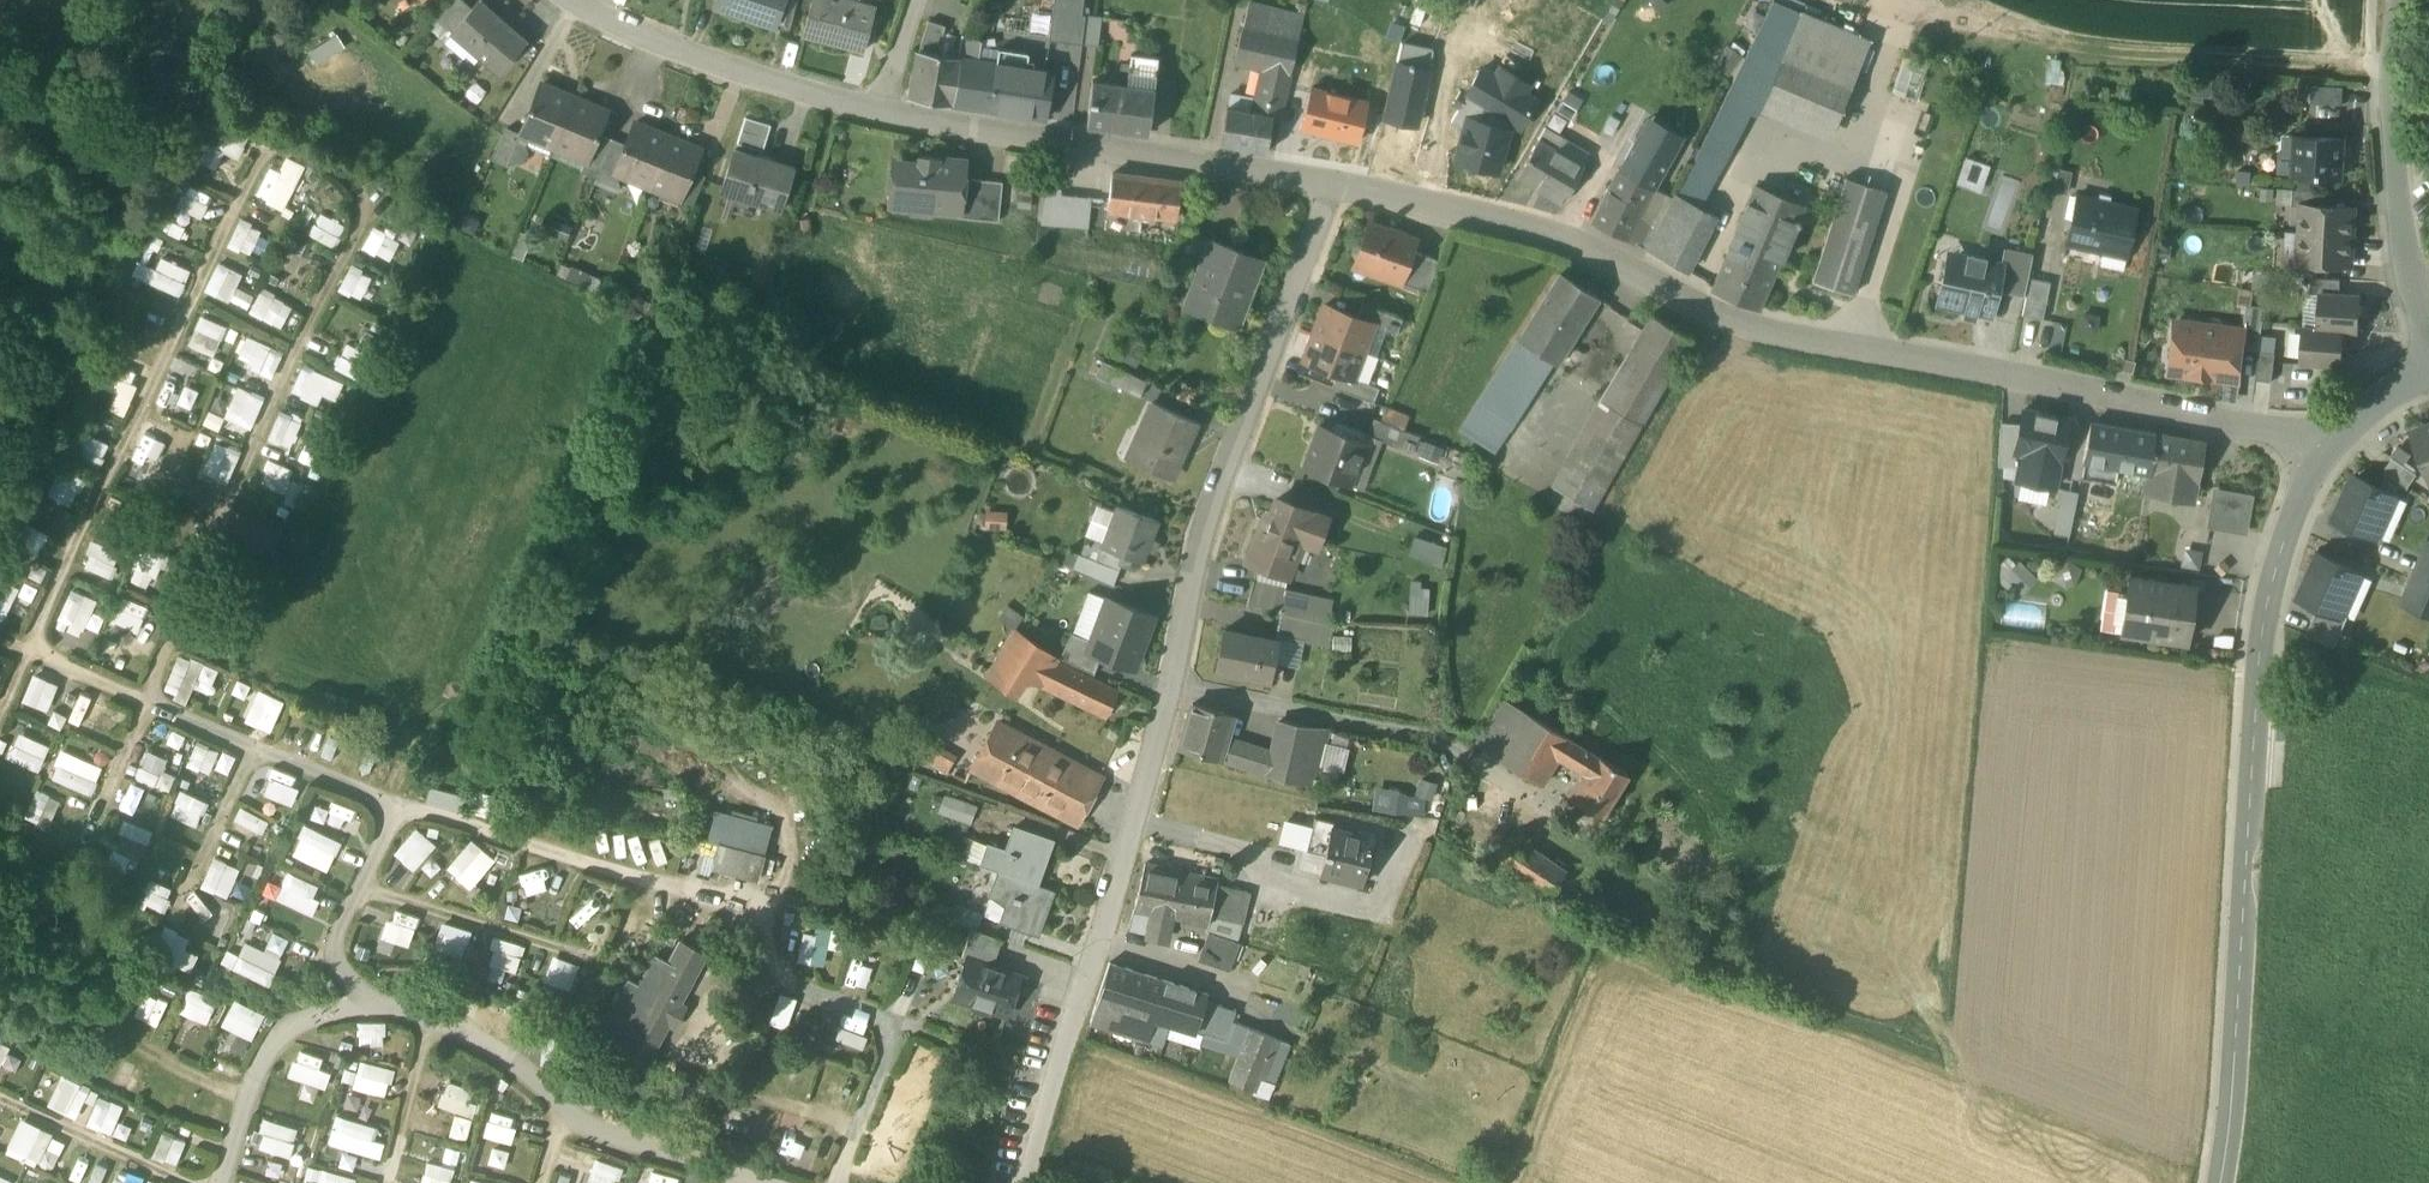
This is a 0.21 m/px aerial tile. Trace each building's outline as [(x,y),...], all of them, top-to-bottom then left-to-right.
[(452,34),(474,11),(461,0),(457,0),(437,20),(452,34)] [(774,28),(784,0),(719,0),(716,10),(774,28)] [(788,33),(799,0),(784,0),(774,28),(788,33)] [(863,50),(874,7),(858,3),(848,0),(813,0),(803,34),(863,50)] [(1053,12),(1070,14),(1082,16),(1084,0),(1054,0),(1053,12)] [(1749,48),(1849,91),(1869,42),(1773,1),(1749,48)] [(493,23),(498,18),(482,3),(477,8),(493,23)] [(1248,6),(1243,29),(1298,42),(1303,19),(1248,6)] [(468,50),(496,76),(526,43),(498,18),(493,23),(477,8),(474,11),(452,34),(469,50),(468,50)] [(1049,41),(1066,43),(1070,14),(1053,12),(1049,41)] [(1082,16),(1070,14),(1066,43),(1081,45),(1085,16),(1082,16)] [(1101,18),(1085,16),(1081,45),(1098,46),(1101,18)] [(928,22),(918,52),(937,55),(943,34),(945,28),(928,22)] [(1262,69),(1291,75),(1298,42),(1243,29),(1241,29),(1233,63),(1262,69)] [(943,34),(937,55),(958,58),(961,39),(943,34)] [(958,59),(978,62),(981,42),(961,35),(961,39),(958,58),(958,59)] [(1401,43),(1384,117),(1416,124),(1429,70),(1428,70),(1432,50),(1401,43)] [(1700,150),(1676,195),(1695,205),(1696,205),(1698,206),(1757,99),(1834,128),(1849,91),(1749,48),(1700,150)] [(998,51),(996,65),(1026,69),(1028,56),(998,51)] [(1892,94),(1915,101),(1929,58),(1907,51),(1892,94)] [(950,106),(950,105),(958,59),(958,58),(937,55),(918,52),(911,100),(950,106)] [(1137,88),(1152,90),(1156,61),(1134,58),(1132,69),(1139,70),(1137,88)] [(978,62),(958,59),(950,105),(1043,120),(1051,73),(1026,69),(996,65),(978,62)] [(1531,84),(1499,64),(1492,75),(1525,95),(1531,84)] [(1492,75),(1481,68),(1465,94),(1466,95),(1450,121),(1463,129),(1467,118),(1507,129),(1509,121),(1520,127),(1536,101),(1525,95),(1492,75)] [(1218,144),(1265,151),(1271,121),(1280,123),(1291,75),(1262,69),(1255,100),(1231,95),(1228,109),(1227,108),(1218,144)] [(1086,125),(1146,133),(1146,131),(1152,90),(1137,88),(1092,82),(1086,125)] [(2312,105),(2344,107),(2345,87),(2314,85),(2312,105)] [(522,130),(555,143),(573,99),(540,86),(522,130)] [(1311,88),(1300,129),(1357,143),(1367,102),(1311,88)] [(607,113),(573,99),(555,143),(588,157),(598,134),(607,113)] [(737,144),(762,152),(770,126),(745,118),(737,144)] [(1455,160),(1497,172),(1509,130),(1507,129),(1467,118),(1463,129),(1455,160)] [(1648,120),(1635,143),(1650,152),(1663,128),(1648,120)] [(212,157),(234,167),(250,134),(228,123),(212,157)] [(496,147),(507,154),(522,130),(511,123),(496,147)] [(615,168),(649,182),(667,137),(634,124),(625,145),(615,168)] [(1654,189),(1682,138),(1663,128),(1650,152),(1635,143),(1634,143),(1624,160),(1629,163),(1625,172),(1618,169),(1617,171),(1654,189)] [(555,143),(522,130),(520,135),(586,162),(588,157),(555,143)] [(586,162),(600,168),(612,139),(598,134),(588,157),(586,162)] [(700,151),(667,137),(649,182),(682,195),(691,172),(700,151)] [(625,145),(612,139),(600,168),(613,173),(615,168),(625,145)] [(2276,178),(2295,179),(2297,140),(2283,139),(2283,154),(2277,154),(2276,178)] [(2300,180),(2334,182),(2335,157),(2341,157),(2342,143),(2302,140),(2300,180)] [(1516,179),(1563,205),(1583,168),(1579,166),(1582,161),(1573,156),(1570,161),(1536,142),(1516,179)] [(720,193),(780,212),(794,169),(733,151),(720,193)] [(910,211),(932,213),(933,208),(958,211),(960,211),(963,179),(965,165),(937,163),(938,158),(920,156),(919,166),(898,164),(898,169),(892,173),(891,187),(895,192),(912,194),(910,211)] [(1989,166),(1965,158),(1956,185),(1980,193),(1989,166)] [(255,193),(279,206),(295,174),(272,162),(255,193)] [(615,168),(613,173),(680,201),(682,195),(649,182),(615,168)] [(2052,192),(2066,196),(2071,173),(2057,170),(2052,192)] [(1591,223),(1627,241),(1638,220),(1652,190),(1653,190),(1654,189),(1617,171),(1591,223)] [(680,201),(693,206),(705,177),(691,172),(682,195),(680,201)] [(1108,211),(1176,219),(1180,181),(1112,174),(1108,211)] [(1813,282),(1852,294),(1886,191),(1846,178),(1813,282)] [(958,219),(998,222),(1002,183),(963,179),(960,211),(958,211),(958,219)] [(192,186),(181,209),(201,218),(212,195),(192,186)] [(1710,291),(1759,311),(1803,206),(1755,187),(1710,291)] [(1041,225),(1057,227),(1060,197),(1061,190),(1045,188),(1042,210),(1045,210),(1043,224),(1041,224),(1041,225)] [(2276,206),(2292,207),(2292,191),(2277,191),(2276,206)] [(2292,207),(2301,208),(2301,206),(2320,208),(2321,193),(2292,191),(2292,207)] [(893,209),(910,211),(912,194),(895,192),(893,209)] [(1647,251),(1686,272),(1716,216),(1698,206),(1696,205),(1695,205),(1676,195),(1647,251)] [(1091,200),(1060,197),(1057,227),(1088,230),(1091,200)] [(2068,238),(2126,250),(2135,210),(2076,198),(2068,238)] [(2301,208),(2300,235),(2351,238),(2353,210),(2320,208),(2301,206),(2301,208)] [(336,244),(343,221),(318,214),(311,237),(336,244)] [(252,254),(261,226),(238,218),(229,246),(252,254)] [(1658,230),(1638,220),(1627,241),(1647,251),(1658,230)] [(1374,274),(1400,283),(1411,251),(1415,241),(1403,237),(1404,233),(1388,228),(1387,231),(1369,225),(1363,243),(1361,242),(1354,245),(1351,252),(1355,259),(1357,260),(1356,261),(1376,268),(1374,274)] [(371,226),(362,249),(391,261),(400,238),(371,226)] [(1174,258),(1200,269),(1210,241),(1189,230),(1174,258)] [(2288,262),(2298,262),(2300,235),(2284,234),(2283,261),(2288,262)] [(2349,267),(2351,238),(2300,235),(2298,262),(2298,264),(2317,265),(2349,267)] [(2124,260),(2126,250),(2068,238),(2065,247),(2102,255),(2124,260)] [(1185,307),(1236,327),(1246,301),(1244,300),(1250,283),(1253,284),(1262,260),(1210,241),(1200,269),(1198,273),(1204,275),(1192,306),(1186,304),(1185,307)] [(1996,291),(2023,297),(2032,255),(2003,249),(1999,269),(2000,269),(1996,291)] [(1400,283),(1427,292),(1438,261),(1411,251),(1400,283)] [(1964,313),(1977,316),(1978,311),(1991,313),(1996,291),(2000,269),(1999,269),(1984,266),(1985,259),(1966,255),(1964,266),(1947,263),(1939,302),(1965,308),(1964,313)] [(2124,260),(2102,255),(2099,266),(2122,271),(2124,260)] [(138,261),(132,275),(179,296),(191,269),(162,256),(156,269),(138,261)] [(1354,267),(1374,274),(1376,268),(1356,261),(1354,267)] [(206,294),(249,306),(253,292),(238,288),(243,270),(215,262),(206,294)] [(2309,295),(2319,295),(2319,294),(2338,295),(2339,281),(2316,279),(2317,265),(2298,264),(2298,262),(2288,262),(2287,278),(2310,279),(2309,295)] [(363,299),(372,273),(347,265),(339,291),(363,299)] [(1529,321),(1568,346),(1599,297),(1560,272),(1529,321)] [(1198,273),(1186,304),(1192,306),(1204,275),(1198,273)] [(2267,276),(2253,274),(2251,291),(2252,292),(2265,294),(2267,276)] [(2022,316),(2042,320),(2050,284),(2029,280),(2022,316)] [(1246,301),(1253,284),(1250,283),(1244,300),(1246,301)] [(262,288),(249,310),(290,334),(303,312),(262,288)] [(2251,291),(2239,290),(2236,307),(2245,309),(2245,306),(2250,307),(2252,292),(2251,291)] [(2317,329),(2317,330),(2343,332),(2343,333),(2357,333),(2359,296),(2338,295),(2319,294),(2319,295),(2317,329)] [(2317,329),(2319,295),(2309,295),(2304,295),(2302,328),(2317,329)] [(1386,330),(1396,334),(1402,319),(1362,304),(1357,318),(1373,324),(1373,325),(1386,330)] [(1324,305),(1314,333),(1363,352),(1373,325),(1373,324),(1357,318),(1324,305)] [(2250,307),(2245,306),(2245,309),(2242,333),(2244,333),(2242,349),(2258,351),(2263,308),(2250,307)] [(1627,329),(1637,338),(1647,321),(1632,312),(1623,326),(1627,329)] [(1637,338),(1601,399),(1640,422),(1691,336),(1652,313),(1647,321),(1637,338)] [(2100,317),(2082,313),(2078,331),(2096,335),(2100,317)] [(187,345),(214,358),(228,327),(201,314),(187,345)] [(1529,321),(1493,378),(1513,391),(1538,352),(1550,359),(1557,364),(1568,346),(1529,321)] [(2043,346),(2063,347),(2065,323),(2045,322),(2043,346)] [(1376,357),(1386,330),(1373,325),(1363,352),(1376,357)] [(2242,333),(2173,325),(2170,348),(2177,348),(2174,373),(2189,374),(2188,376),(2207,378),(2207,377),(2225,379),(2237,380),(2242,349),(2244,333),(2242,333)] [(2317,330),(2317,329),(2302,328),(2300,365),(2340,367),(2343,333),(2343,332),(2317,330)] [(1353,378),(1363,352),(1314,333),(1303,361),(1337,374),(1352,380),(1353,378)] [(246,337),(235,363),(273,378),(283,352),(246,337)] [(2258,353),(2274,355),(2276,340),(2260,337),(2258,353)] [(345,343),(334,367),(357,378),(368,354),(345,343)] [(1143,352),(1129,345),(1121,360),(1135,367),(1143,352)] [(1376,357),(1363,352),(1353,378),(1367,384),(1377,357),(1376,357)] [(1492,451),(1550,359),(1538,352),(1513,391),(1498,413),(1500,415),(1491,430),(1469,416),(1460,431),(1492,451)] [(2255,382),(2271,384),(2274,355),(2258,353),(2255,382)] [(2114,370),(2132,375),(2135,363),(2117,358),(2114,370)] [(1095,376),(1108,381),(1115,366),(1102,361),(1095,376)] [(318,404),(321,396),(337,401),(344,381),(303,366),(292,394),(318,404)] [(1108,381),(1140,396),(1147,381),(1115,366),(1108,381)] [(117,395),(111,411),(123,416),(140,375),(120,367),(110,391),(117,395)] [(1332,387),(1372,402),(1378,387),(1367,384),(1353,378),(1352,380),(1337,374),(1332,387)] [(1498,413),(1513,391),(1493,378),(1479,401),(1498,413)] [(2234,403),(2237,380),(2225,379),(2222,402),(2234,403)] [(162,384),(153,406),(174,414),(183,393),(162,384)] [(237,386),(223,418),(250,431),(264,399),(237,386)] [(1601,399),(1589,421),(1628,444),(1640,422),(1601,399)] [(1131,460),(1168,477),(1185,440),(1189,441),(1198,421),(1151,400),(1142,420),(1148,422),(1131,460)] [(1500,415),(1498,413),(1479,401),(1469,416),(1491,430),(1500,415)] [(1381,421),(1404,430),(1409,415),(1386,407),(1381,421)] [(266,436),(286,450),(305,425),(285,411),(266,436)] [(2068,420),(2023,411),(2020,425),(2014,454),(2021,455),(2018,468),(2016,481),(2020,482),(2049,488),(2055,489),(2068,420)] [(1381,441),(1396,446),(1403,429),(1373,418),(1367,435),(1381,441)] [(1125,457),(1131,460),(1148,422),(1142,420),(1125,457)] [(1589,421),(1582,432),(1621,455),(1628,444),(1589,421)] [(157,460),(166,431),(139,423),(130,452),(157,460)] [(1305,467),(1350,485),(1367,442),(1365,441),(1321,424),(1305,467)] [(2020,425),(2000,424),(1997,467),(2018,468),(2021,455),(2014,454),(2020,425)] [(2150,459),(2154,436),(2091,425),(2084,463),(2085,463),(2116,469),(2150,475),(2153,459),(2150,459)] [(2411,433),(2428,479),(2428,426),(2411,433)] [(1420,436),(1403,429),(1396,446),(1413,453),(1420,436)] [(1586,514),(1621,455),(1582,432),(1547,491),(1586,514)] [(1367,442),(1350,485),(1362,489),(1381,441),(1367,435),(1365,441),(1367,442)] [(2193,443),(2154,436),(2150,459),(2153,459),(2150,475),(2147,490),(2193,498),(2201,455),(2191,453),(2193,443)] [(89,440),(83,456),(101,462),(107,446),(89,440)] [(1443,448),(1424,440),(1418,456),(1436,463),(1443,448)] [(202,475),(228,485),(240,452),(215,442),(202,475)] [(2203,444),(2193,443),(2191,453),(2201,455),(2203,444)] [(2390,457),(2392,459),(2403,466),(2411,455),(2397,446),(2390,457)] [(2400,482),(2408,487),(2416,475),(2403,466),(2392,459),(2384,471),(2386,472),(2400,482)] [(261,486),(286,492),(292,468),(267,461),(261,486)] [(2085,463),(2082,477),(2114,483),(2116,469),(2085,463)] [(2386,472),(2379,488),(2395,496),(2400,482),(2386,472)] [(2333,521),(2375,540),(2377,537),(2393,498),(2395,496),(2379,488),(2353,477),(2333,521)] [(285,500),(296,502),(301,483),(289,481),(285,500)] [(2049,488),(2020,482),(2016,500),(2045,505),(2049,488)] [(2065,490),(2059,514),(2073,517),(2079,494),(2065,490)] [(2210,526),(2243,532),(2249,499),(2216,493),(2210,526)] [(1286,574),(1288,575),(1295,557),(1288,554),(1297,531),(1318,539),(1326,517),(1277,498),(1271,512),(1265,529),(1260,526),(1247,560),(1256,563),(1286,574)] [(2406,504),(2393,498),(2377,537),(2389,542),(2406,504)] [(1094,539),(1102,542),(1114,510),(1096,503),(1084,535),(1094,539)] [(1101,546),(1102,547),(1140,561),(1143,562),(1158,521),(1116,505),(1114,510),(1102,542),(1101,546)] [(1007,510),(985,510),(985,529),(1007,529),(1007,510)] [(1266,510),(1260,526),(1265,529),(1271,512),(1266,510)] [(2073,517),(2059,514),(2055,533),(2069,536),(2073,517)] [(269,557),(275,560),(278,553),(272,550),(279,534),(239,516),(229,540),(269,557)] [(1288,554),(1295,557),(1301,540),(1315,546),(1318,539),(1297,531),(1288,554)] [(1416,536),(1409,556),(1441,567),(1448,547),(1416,536)] [(1083,543),(1079,554),(1097,560),(1102,547),(1101,546),(1102,542),(1094,539),(1092,543),(1089,545),(1083,543)] [(83,566),(113,576),(121,552),(92,541),(83,566)] [(2412,582),(2428,589),(2428,542),(2412,582)] [(149,589),(165,553),(145,544),(129,580),(149,589)] [(1138,565),(1140,561),(1102,547),(1097,560),(1119,569),(1120,564),(1133,569),(1138,565)] [(2201,553),(2183,550),(2180,568),(2198,571),(2201,553)] [(1073,569),(1113,584),(1119,569),(1097,560),(1079,554),(1073,569)] [(2012,585),(2003,576),(2015,564),(2007,556),(1997,565),(1997,582),(2006,591),(2012,585)] [(2318,609),(2340,619),(2341,616),(2358,578),(2360,575),(2318,556),(2298,600),(2318,609)] [(2057,563),(2051,579),(2066,589),(2074,586),(2080,569),(2065,559),(2057,563)] [(2038,580),(2019,560),(2015,564),(2003,576),(2012,585),(2022,595),(2038,580)] [(735,590),(753,622),(804,593),(786,561),(735,590)] [(1265,582),(1283,586),(1286,574),(1256,563),(1253,579),(1265,582)] [(3,619),(20,587),(0,577),(0,618),(3,619)] [(2371,583),(2358,578),(2341,616),(2348,619),(2354,622),(2371,583)] [(1244,603),(1260,607),(1265,582),(1253,579),(1250,579),(1244,603)] [(2128,579),(2126,593),(2120,633),(2187,643),(2195,588),(2128,579)] [(1410,580),(1407,613),(1427,614),(1429,587),(1420,586),(1421,581),(1410,580)] [(1260,607),(1280,611),(1315,619),(1320,600),(1282,592),(1283,586),(1265,582),(1260,607)] [(2412,582),(2402,607),(2428,619),(2428,589),(2412,582)] [(83,626),(98,632),(104,616),(93,611),(98,599),(70,588),(55,626),(79,636),(83,626)] [(1094,640),(1110,599),(1087,590),(1072,632),(1094,640)] [(2100,630),(2120,633),(2126,593),(2105,590),(2100,630)] [(122,595),(111,620),(138,631),(149,606),(122,595)] [(1100,655),(1131,667),(1151,614),(1110,599),(1094,640),(1090,651),(1100,655)] [(1320,600),(1315,619),(1326,619),(1330,602),(1320,600)] [(2305,638),(2334,649),(2348,619),(2341,616),(2340,619),(2318,609),(2305,638)] [(1311,641),(1315,619),(1280,611),(1275,633),(1304,640),(1311,641)] [(1321,643),(1326,619),(1315,619),(1311,641),(1321,643)] [(124,644),(132,634),(115,621),(107,631),(124,644)] [(984,674),(1012,693),(1024,677),(1041,683),(1055,661),(1059,656),(1015,627),(984,674)] [(1216,671),(1269,681),(1272,663),(1277,639),(1274,639),(1274,641),(1247,636),(1247,634),(1223,630),(1216,671)] [(1059,656),(1094,673),(1100,655),(1090,651),(1094,640),(1072,632),(1059,656)] [(1277,639),(1272,663),(1298,668),(1304,640),(1275,633),(1274,639),(1277,639)] [(1350,651),(1350,635),(1332,635),(1332,651),(1350,651)] [(164,692),(188,701),(192,687),(210,693),(218,668),(177,654),(164,692)] [(1041,683),(1104,714),(1116,691),(1055,661),(1041,683)] [(1523,666),(1504,698),(1512,703),(1531,671),(1523,666)] [(32,672),(21,700),(48,710),(59,683),(32,672)] [(80,687),(67,721),(81,727),(94,693),(80,687)] [(244,721),(271,732),(284,700),(257,689),(244,721)] [(1569,737),(1512,703),(1504,698),(1476,744),(1542,783),(1557,757),(1569,737)] [(1180,748),(1219,759),(1226,738),(1232,716),(1193,704),(1180,748)] [(1269,773),(1312,784),(1317,765),(1323,742),(1327,728),(1279,719),(1273,752),(1272,758),(1269,773)] [(970,767),(1030,799),(1055,753),(995,721),(970,767)] [(40,769),(50,744),(16,730),(6,756),(40,769)] [(909,752),(945,772),(956,754),(920,733),(909,752)] [(1572,797),(1602,815),(1627,772),(1569,737),(1557,757),(1578,769),(1582,781),(1572,797)] [(1219,759),(1256,770),(1260,756),(1272,758),(1273,752),(1226,738),(1219,759)] [(186,765),(209,774),(219,749),(195,740),(186,765)] [(1323,742),(1317,765),(1343,771),(1349,748),(1323,742)] [(50,776),(91,794),(104,766),(63,747),(50,776)] [(170,789),(180,761),(145,749),(135,777),(170,789)] [(1030,799),(1076,823),(1100,777),(1055,753),(1030,799)] [(1269,773),(1272,758),(1260,756),(1256,770),(1269,773)] [(276,769),(269,791),(294,799),(301,776),(276,769)] [(1419,777),(1414,793),(1432,798),(1436,782),(1419,777)] [(198,822),(207,796),(180,786),(171,812),(198,822)] [(1403,792),(1374,787),(1371,809),(1422,816),(1425,796),(1403,792)] [(48,828),(61,799),(37,788),(24,817),(48,828)] [(477,788),(471,809),(489,814),(494,793),(477,788)] [(976,803),(944,792),(937,811),(969,822),(976,803)] [(329,797),(319,817),(342,828),(352,807),(329,797)] [(241,806),(229,828),(255,841),(266,818),(241,806)] [(718,844),(764,857),(773,825),(714,810),(706,841),(718,844)] [(1308,845),(1325,849),(1332,825),(1335,826),(1337,818),(1317,813),(1314,821),(1308,845)] [(1280,837),(1308,845),(1314,821),(1286,814),(1280,837)] [(126,818),(108,858),(133,870),(152,830),(126,818)] [(290,852),(328,869),(342,839),(304,822),(290,852)] [(430,851),(437,842),(415,824),(393,850),(417,871),(421,865),(431,874),(442,861),(430,851)] [(980,862),(998,868),(1036,882),(1050,838),(1013,825),(1005,848),(987,842),(980,862)] [(1375,836),(1335,826),(1332,825),(1325,849),(1321,865),(1364,876),(1375,836)] [(965,857),(980,862),(987,842),(972,837),(965,857)] [(446,867),(472,887),(494,858),(468,838),(446,867)] [(1496,859),(1550,894),(1566,869),(1525,842),(1520,850),(1507,842),(1496,859)] [(712,868),(758,880),(764,857),(718,844),(712,868)] [(1304,861),(1321,865),(1325,849),(1308,845),(1304,861)] [(231,895),(238,864),(210,858),(203,888),(231,895)] [(1168,921),(1205,930),(1209,912),(1216,886),(1217,879),(1146,863),(1132,923),(1152,928),(1154,918),(1168,921)] [(172,888),(163,885),(168,873),(154,868),(142,901),(165,909),(172,888)] [(1054,888),(1036,882),(998,868),(991,888),(1008,894),(999,917),(1012,922),(1027,927),(1039,931),(1054,888)] [(286,870),(277,900),(312,910),(321,880),(286,870)] [(1209,912),(1244,921),(1250,894),(1216,886),(1209,912)] [(983,912),(999,917),(1008,894),(991,888),(983,912)] [(950,917),(976,926),(981,911),(955,902),(950,917)] [(383,936),(411,944),(420,913),(391,905),(383,936)] [(1209,931),(1239,942),(1244,921),(1209,912),(1205,930),(1209,931)] [(1154,918),(1152,928),(1165,931),(1168,921),(1154,918)] [(442,919),(433,947),(462,956),(471,928),(442,919)] [(1027,927),(1012,922),(1006,937),(1022,942),(1027,927)] [(817,934),(803,932),(798,961),(826,965),(828,946),(837,947),(840,928),(818,925),(817,934)] [(165,926),(154,957),(191,971),(198,952),(186,948),(190,935),(165,926)] [(967,941),(996,952),(1001,936),(972,926),(967,941)] [(240,952),(226,947),(220,962),(269,983),(289,936),(272,928),(264,946),(245,938),(240,952)] [(1209,931),(1205,944),(1235,956),(1239,942),(1209,931)] [(480,976),(508,985),(522,942),(494,933),(480,976)] [(627,1040),(651,1052),(667,1022),(674,1025),(686,1004),(677,999),(701,955),(705,957),(707,953),(681,939),(669,961),(655,953),(639,983),(628,977),(602,1026),(626,1040),(627,1040)] [(961,957),(966,958),(967,956),(991,964),(996,952),(967,941),(961,957)] [(842,974),(871,984),(882,955),(853,944),(842,974)] [(1231,970),(1235,956),(1205,944),(1201,962),(1231,970)] [(544,978),(569,988),(579,963),(553,953),(544,978)] [(1018,973),(991,964),(967,956),(966,958),(953,998),(986,1009),(990,1005),(1005,1011),(1018,973)] [(1090,1020),(1148,1039),(1154,1017),(1196,1030),(1205,1000),(1207,993),(1109,961),(1090,1020)] [(187,989),(180,1014),(210,1022),(217,997),(187,989)] [(787,1026),(795,996),(778,992),(771,1022),(787,1026)] [(144,993),(135,1018),(159,1026),(167,1001),(144,993)] [(233,1000),(221,1024),(252,1040),(264,1015),(233,1000)] [(1196,1030),(1226,1040),(1232,1020),(1236,1009),(1205,1000),(1196,1030)] [(1226,1040),(1196,1030),(1154,1017),(1148,1039),(1163,1043),(1166,1032),(1238,1055),(1228,1080),(1254,1092),(1260,1076),(1274,1082),(1289,1044),(1232,1020),(1226,1040)] [(370,1044),(370,1059),(385,1059),(386,1021),(358,1021),(358,1044),(370,1044)] [(864,1045),(866,1035),(841,1029),(838,1038),(864,1045)] [(9,1046),(0,1042),(0,1070),(9,1046)] [(293,1081),(321,1091),(332,1060),(304,1050),(293,1081)] [(343,1081),(354,1083),(358,1060),(346,1059),(343,1081)] [(353,1087),(386,1097),(395,1069),(362,1059),(353,1087)] [(61,1075),(47,1106),(77,1120),(84,1104),(93,1108),(85,1125),(110,1136),(125,1104),(61,1075)] [(1260,1076),(1254,1092),(1267,1098),(1274,1082),(1260,1076)] [(438,1105),(474,1117),(481,1095),(445,1083),(438,1105)] [(304,1090),(301,1107),(322,1111),(325,1094),(304,1090)] [(483,1136),(511,1143),(518,1118),(491,1110),(483,1136)] [(448,1136),(467,1141),(473,1118),(455,1113),(448,1136)] [(385,1142),(374,1140),(377,1124),(334,1116),(329,1147),(383,1156),(385,1142)] [(256,1146),(290,1157),(299,1128),(266,1117),(256,1146)] [(53,1172),(66,1139),(19,1120),(6,1153),(53,1172)] [(177,1166),(186,1141),(161,1131),(152,1156),(177,1166)] [(492,1146),(488,1164),(505,1167),(509,1149),(492,1146)] [(623,1167),(596,1157),(586,1182),(589,1182),(617,1182),(623,1167)] [(421,1182),(451,1182),(455,1167),(427,1160),(421,1182)] [(577,1169),(565,1164),(557,1182),(571,1182),(577,1169)] [(354,1176),(309,1166),(305,1182),(353,1182),(354,1176)] [(111,1182),(142,1182),(144,1177),(117,1167),(111,1182)] [(16,1179),(0,1173),(0,1182),(15,1182),(16,1179)]
